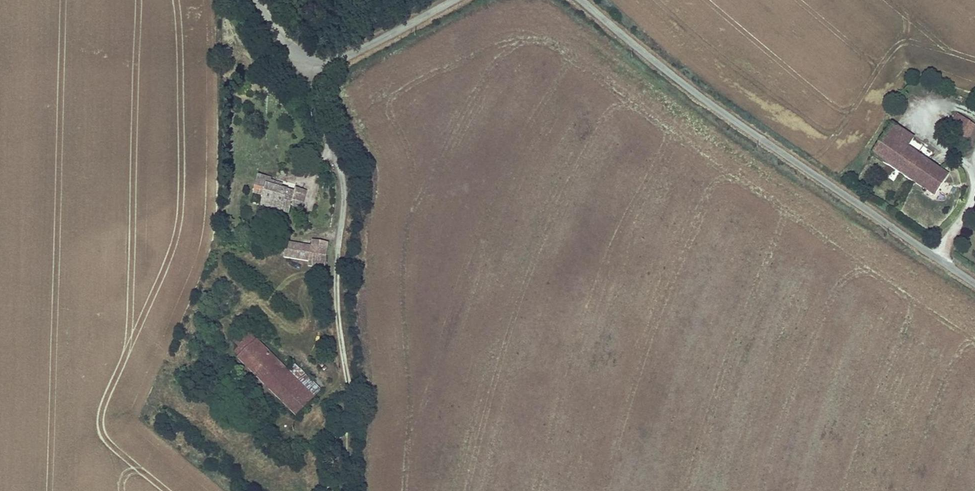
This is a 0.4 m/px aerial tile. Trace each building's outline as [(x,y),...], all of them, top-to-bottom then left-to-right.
[(964,143),(974,126),(956,114),(945,131),(964,143)] [(913,138),(891,123),(870,155),(892,169),(906,148),(913,138)] [(892,169),(912,183),(926,162),(906,148),(892,169)] [(912,183),(934,197),(948,177),(926,162),(912,183)] [(259,208),(288,216),(291,207),(294,193),(282,190),(269,186),(270,181),(271,179),(257,175),(252,196),(261,199),(259,208)] [(270,181),(269,186),(282,190),(283,184),(270,181)] [(294,193),(291,207),(301,210),(306,191),(296,189),(294,193)] [(310,246),(285,243),(283,259),(307,262),(307,267),(323,270),(327,243),(311,241),(310,246)] [(231,342),(237,348),(250,336),(243,329),(231,342)] [(236,359),(270,393),(290,374),(251,335),(250,336),(237,348),(233,353),(237,357),(236,359)] [(270,393),(295,418),(314,398),(290,374),(270,393)]
